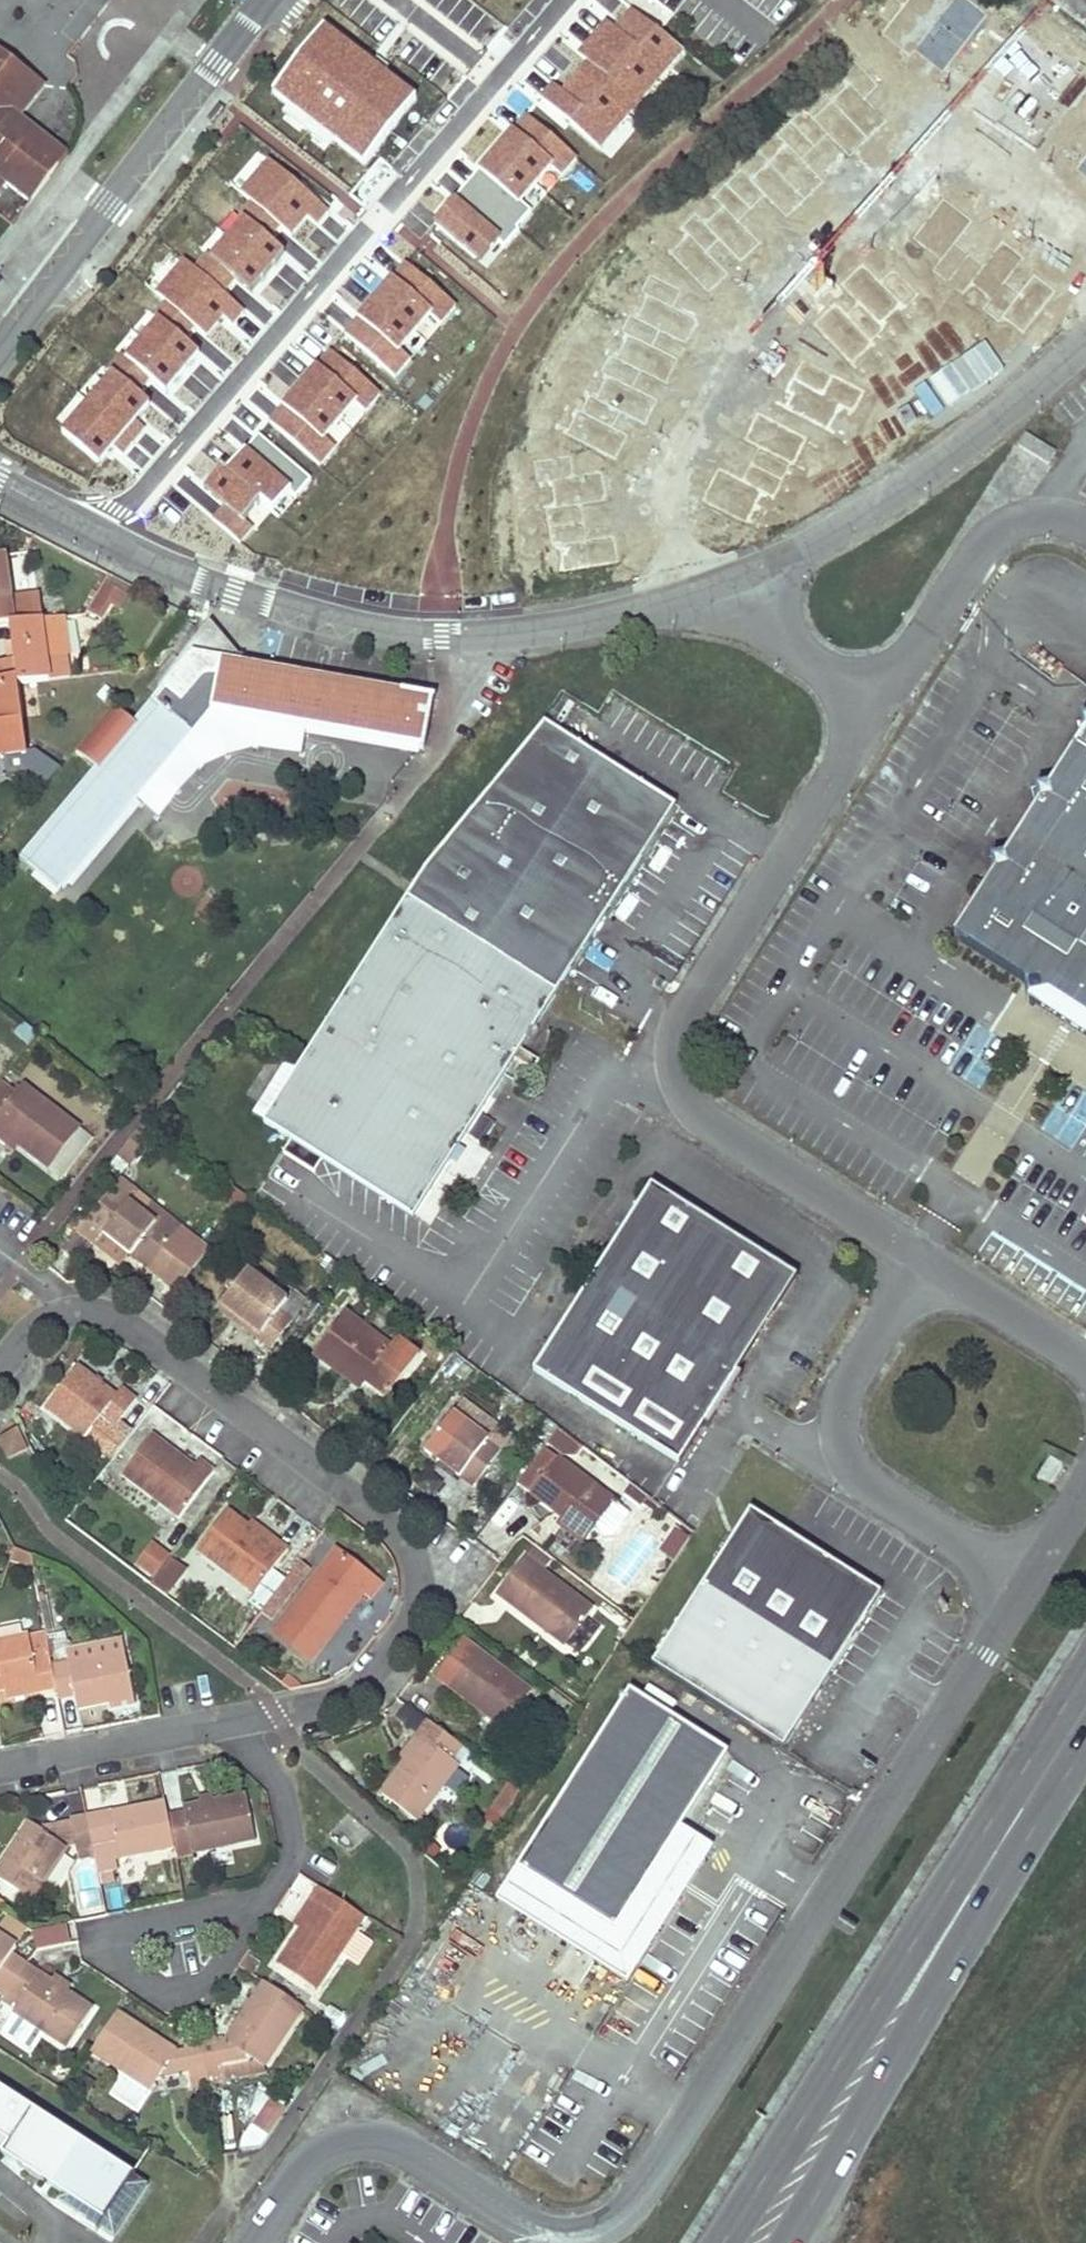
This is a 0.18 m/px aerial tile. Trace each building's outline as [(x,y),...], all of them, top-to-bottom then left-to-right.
[(910,22),(949,24),(951,0),(863,0),(861,36),(909,39),(910,22)] [(1015,68),(1029,33),(955,4),(941,39),(1015,68)] [(1045,84),(1085,140),(1085,66),(1076,53),(1074,55),(1052,26),(1024,46),(1049,81),(1045,84)] [(0,176),(7,181),(31,201),(52,172),(61,160),(52,152),(47,158),(23,140),(19,116),(45,83),(0,48),(0,177),(0,176)] [(227,105),(221,100),(209,118),(215,122),(227,105)] [(52,152),(61,160),(67,152),(19,116),(23,140),(47,158),(52,152)] [(1075,234),(1045,226),(938,242),(830,211),(819,249),(935,282),(936,282),(946,284),(1055,268),(1082,275),(1075,234)] [(25,253),(18,249),(6,266),(13,271),(25,253)] [(927,395),(810,269),(785,292),(811,321),(804,327),(895,426),(927,395)] [(416,357),(467,384),(488,346),(445,323),(456,303),(417,283),(398,317),(429,334),(416,357)] [(1032,442),(1025,454),(1053,471),(1060,460),(1032,442)] [(0,664),(0,758),(28,754),(19,685),(51,681),(48,659),(66,656),(68,656),(64,619),(39,623),(36,595),(11,598),(5,556),(0,556),(0,627),(10,625),(15,662),(0,664)] [(108,578),(92,610),(104,617),(114,597),(124,602),(130,590),(108,578)] [(69,624),(73,658),(85,657),(81,622),(69,624)] [(10,660),(8,631),(0,631),(0,661),(10,660)] [(141,719),(119,701),(83,746),(103,764),(23,861),(61,893),(198,732),(215,711),(300,728),(423,750),(433,701),(195,655),(141,719)] [(48,659),(51,681),(69,679),(66,656),(48,659)] [(300,728),(215,711),(198,732),(295,751),(300,728)] [(957,939),(1029,985),(1031,1005),(1052,999),(1076,1014),(1085,1020),(1085,722),(1083,723),(1085,736),(1052,789),(1038,792),(1041,805),(1007,860),(993,863),(996,878),(957,939)] [(545,729),(409,904),(559,997),(676,812),(545,729)] [(28,754),(0,758),(0,770),(4,772),(30,768),(28,754)] [(141,834),(157,846),(169,831),(153,819),(141,834)] [(409,904),(268,1127),(295,1145),(288,1158),(318,1177),(327,1164),(417,1222),(559,997),(409,904)] [(156,1083),(147,1075),(139,1085),(148,1093),(156,1083)] [(0,1087),(0,1131),(21,1147),(51,1169),(81,1128),(24,1086),(16,1097),(1,1086),(0,1087)] [(1070,1147),(1085,1122),(1085,1121),(1057,1102),(1041,1128),(1070,1147)] [(17,1152),(21,1147),(0,1131),(0,1140),(17,1152)] [(654,1189),(537,1373),(681,1466),(799,1281),(654,1189)] [(91,1227),(105,1237),(129,1204),(117,1193),(91,1227)] [(129,1204),(105,1237),(152,1272),(161,1259),(188,1280),(208,1254),(181,1234),(160,1219),(156,1223),(144,1214),(129,1204)] [(151,1204),(144,1214),(156,1223),(160,1219),(181,1234),(186,1229),(151,1204)] [(161,1259),(152,1272),(179,1293),(188,1280),(161,1259)] [(247,1268),(223,1302),(262,1331),(258,1337),(274,1347),(293,1320),(280,1312),(289,1298),(247,1268)] [(289,1298),(280,1312),(293,1320),(308,1299),(295,1290),(289,1298)] [(218,1308),(258,1337),(262,1331),(223,1302),(218,1308)] [(345,1310),(314,1353),(350,1380),(354,1373),(368,1383),(389,1398),(421,1353),(397,1336),(391,1344),(345,1310)] [(77,1373),(47,1415),(86,1444),(88,1441),(116,1461),(135,1435),(123,1427),(137,1406),(122,1395),(117,1402),(77,1373)] [(354,1373),(350,1380),(363,1390),(368,1383),(354,1373)] [(454,1413),(426,1450),(475,1487),(503,1450),(454,1413)] [(21,1430),(1,1440),(9,1458),(30,1448),(21,1430)] [(196,1472),(180,1460),(176,1464),(165,1456),(168,1451),(152,1439),(122,1479),(181,1524),(217,1476),(201,1464),(196,1472)] [(176,1464),(180,1460),(168,1451),(165,1456),(176,1464)] [(557,1458),(530,1496),(562,1520),(589,1540),(617,1502),(557,1458)] [(1054,1460),(1041,1480),(1054,1488),(1066,1468),(1054,1460)] [(62,1511),(69,1524),(80,1509),(72,1503),(62,1511)] [(227,1516),(200,1554),(258,1598),(290,1553),(275,1542),(271,1548),(249,1531),(227,1516)] [(589,1540),(562,1520),(556,1529),(583,1548),(589,1540)] [(253,1526),(249,1531),(271,1548),(275,1542),(253,1526)] [(557,1559),(538,1546),(502,1597),(570,1645),(597,1607),(548,1572),(557,1559)] [(278,1634),(317,1664),(348,1624),(343,1621),(350,1611),(355,1614),(366,1600),(372,1605),(385,1588),(337,1553),(278,1634)] [(172,1562),(154,1587),(167,1597),(185,1572),(172,1562)] [(704,1592),(654,1668),(784,1749),(840,1667),(768,1629),(704,1592)] [(343,1621),(348,1624),(355,1614),(350,1611),(343,1621)] [(4,1693),(37,1687),(39,1696),(57,1692),(59,1702),(75,1699),(78,1712),(111,1706),(134,1701),(135,1701),(123,1641),(72,1651),(69,1636),(47,1640),(46,1635),(0,1644),(0,1694),(4,1693)] [(467,1638),(439,1675),(509,1727),(537,1689),(467,1638)] [(37,1687),(4,1693),(6,1702),(39,1696),(37,1687)] [(629,1694),(515,1871),(612,1934),(679,1833),(728,1758),(629,1694)] [(134,1701),(111,1706),(113,1715),(136,1711),(134,1701)] [(466,1746),(431,1721),(419,1737),(423,1740),(423,1741),(405,1766),(383,1797),(420,1823),(461,1766),(455,1761),(466,1746)] [(400,1762),(405,1766),(423,1741),(418,1737),(400,1762)] [(494,1808),(506,1815),(522,1790),(511,1782),(494,1808)] [(113,1812),(112,1810),(88,1815),(94,1847),(110,1844),(106,1822),(114,1820),(118,1843),(121,1859),(143,1855),(175,1848),(177,1856),(256,1840),(247,1795),(214,1802),(198,1804),(183,1808),(185,1816),(170,1820),(166,1801),(113,1812)] [(197,1798),(198,1804),(214,1802),(213,1795),(197,1798)] [(73,1824),(77,1846),(78,1850),(94,1847),(88,1815),(72,1818),(73,1824)] [(106,1822),(110,1844),(118,1843),(114,1820),(106,1822)] [(43,1831),(30,1823),(0,1868),(0,1879),(33,1901),(68,1848),(43,1831)] [(43,1831),(68,1848),(77,1846),(73,1824),(43,1831)] [(612,1934),(515,1871),(493,1903),(623,1988),(709,1852),(679,1833),(612,1934)] [(143,1855),(121,1859),(123,1867),(144,1863),(143,1855)] [(99,1874),(101,1884),(116,1882),(114,1871),(99,1874)] [(365,1918),(318,1886),(309,1900),(317,1906),(301,1930),(278,1963),(317,1989),(341,1954),(356,1932),(365,1918)] [(293,1924),(301,1930),(317,1906),(309,1900),(293,1924)] [(35,1953),(72,1946),(68,1926),(31,1933),(35,1953)] [(373,1943),(356,1932),(341,1954),(357,1966),(373,1943)] [(21,1999),(12,2013),(14,2014),(42,2032),(67,2049),(93,2008),(67,1991),(54,1983),(12,1956),(17,1949),(0,1938),(0,1986),(21,1999)] [(57,1978),(54,1983),(67,1991),(70,1986),(57,1978)] [(265,1982),(226,2040),(252,2058),(264,2066),(303,2008),(265,1982)] [(118,2012),(93,2051),(151,2090),(161,2076),(188,2071),(192,2088),(225,2081),(221,2065),(217,2043),(216,2037),(184,2043),(186,2048),(175,2050),(118,2012)] [(42,2032),(14,2014),(3,2031),(31,2049),(42,2032)] [(226,2040),(217,2043),(221,2065),(252,2058),(226,2040)] [(2,2151),(0,2154),(0,2155),(27,2173),(29,2179),(36,2179),(59,2194),(55,2202),(113,2239),(149,2185),(0,2088),(0,2149),(2,2151)] [(270,2138),(287,2108),(269,2098),(252,2127),(270,2138)]
